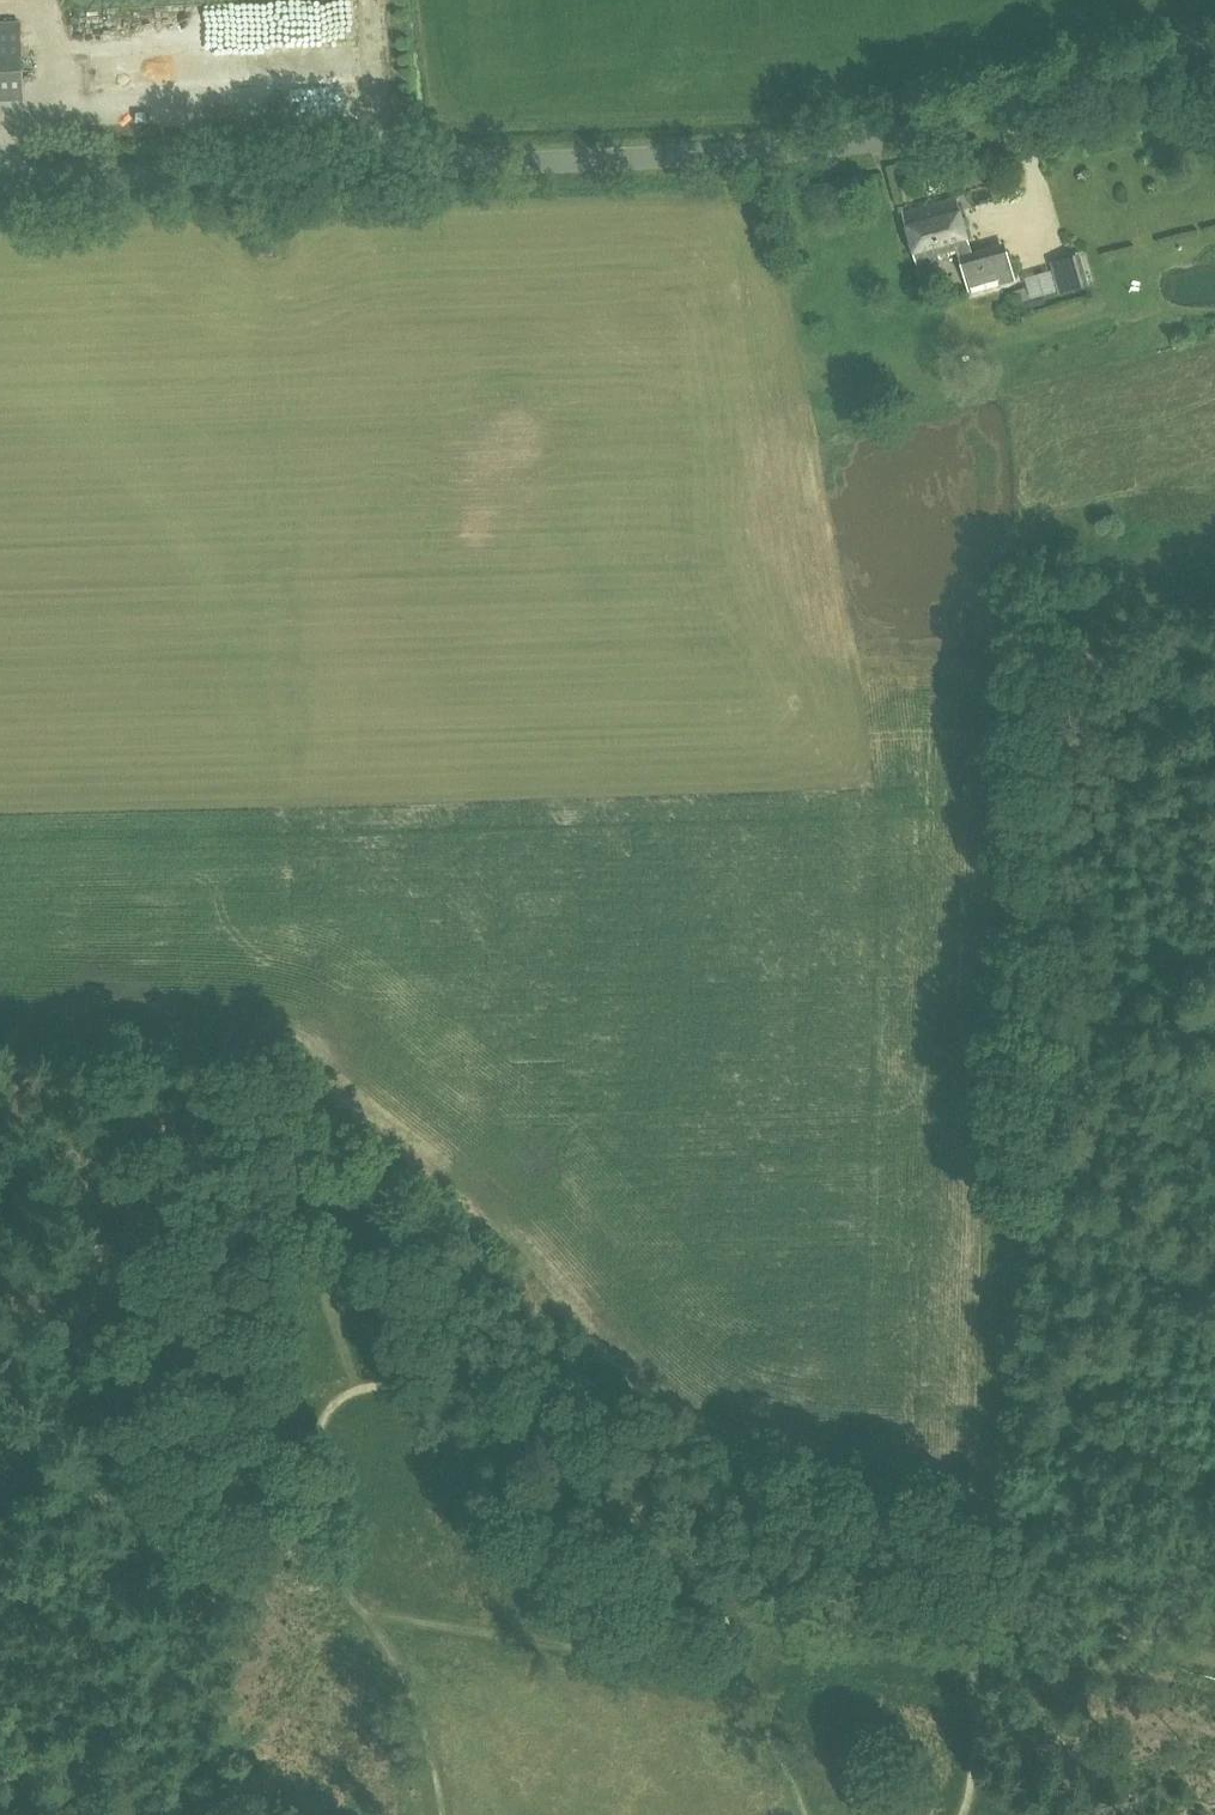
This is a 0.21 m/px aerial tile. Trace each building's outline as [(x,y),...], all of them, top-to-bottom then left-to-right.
[(155,57),(262,56),(261,17),(227,18),(227,14),(154,15),(155,57)] [(25,97),(22,20),(0,21),(0,98),(25,97)] [(951,254),(958,252),(969,292),(1016,280),(1006,240),(971,249),(957,195),(903,210),(917,262),(938,257),(937,253),(950,249),(951,254)] [(1024,276),(1031,298),(1089,282),(1081,250),(1051,258),(1049,253),(1035,257),(1039,271),(1024,276)] [(986,310),(1015,300),(1010,288),(982,299),(986,310)]
